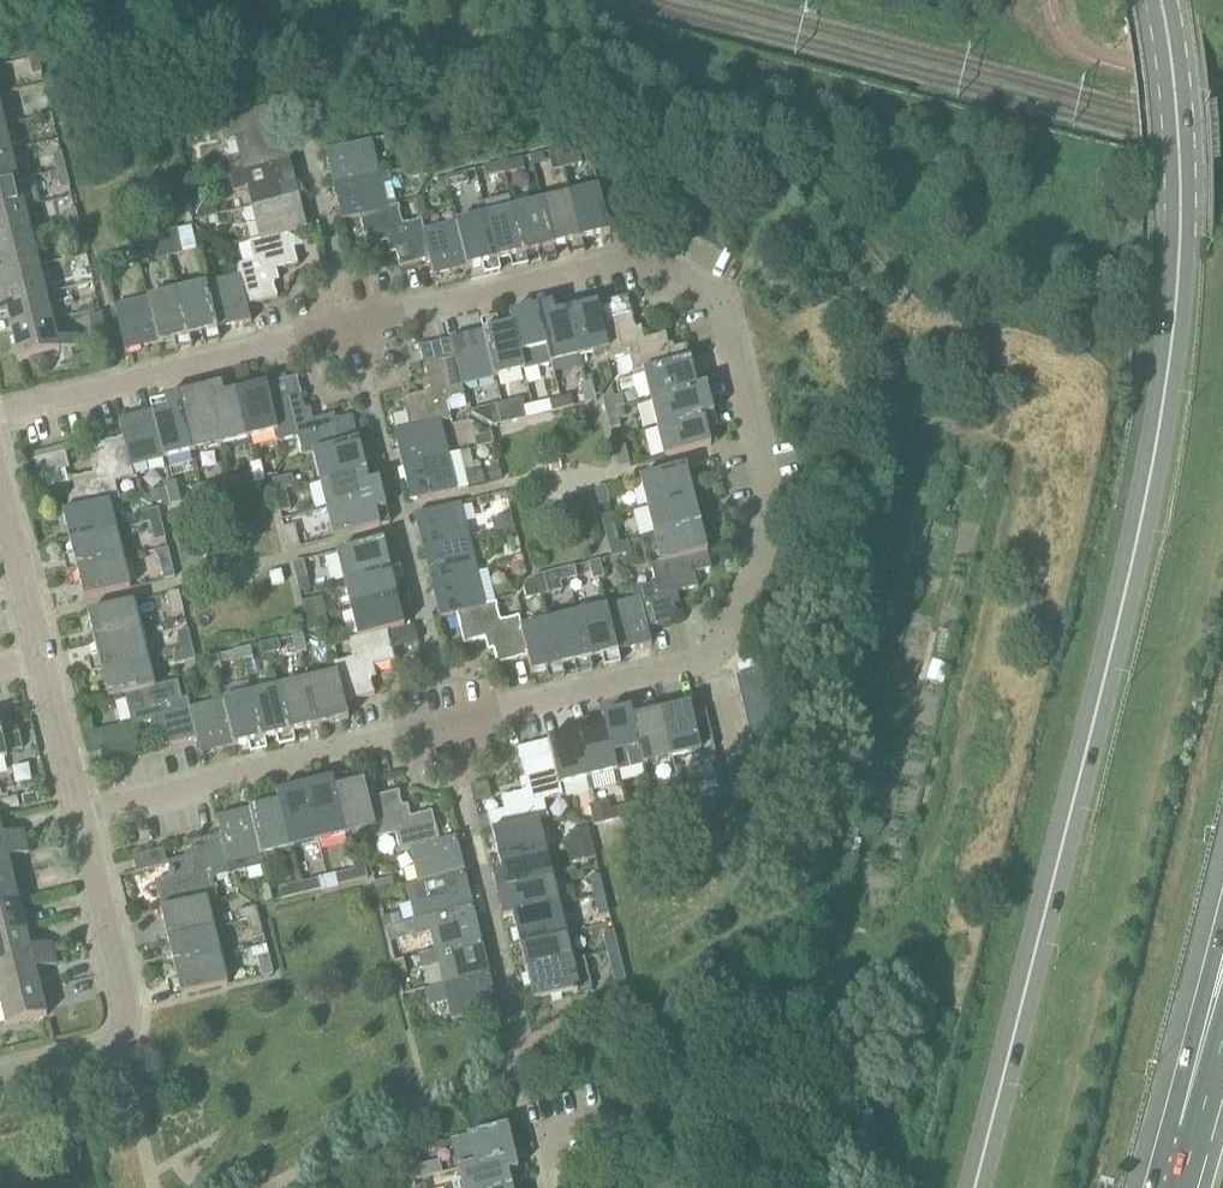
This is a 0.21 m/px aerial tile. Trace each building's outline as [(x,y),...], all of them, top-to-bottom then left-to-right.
[(38,57),(29,59),(33,76),(42,74),(38,57)] [(267,109),(220,121),(226,143),(237,141),(245,173),(291,161),(283,128),(272,131),(267,109)] [(214,123),(186,130),(188,140),(217,133),(214,123)] [(0,127),(0,156),(12,153),(5,126),(0,127)] [(333,187),(381,176),(372,141),(325,153),(333,187)] [(554,172),(564,170),(562,159),(560,151),(549,153),(554,172)] [(19,181),(12,153),(0,156),(0,186),(19,181)] [(57,173),(66,171),(62,154),(53,156),(57,173)] [(583,165),(581,154),(562,159),(564,170),(583,165)] [(523,160),(505,164),(507,175),(525,171),(523,160)] [(291,163),(291,161),(245,173),(245,174),(229,178),(233,193),(249,189),(253,206),(299,195),(291,163)] [(487,180),(507,175),(505,164),(485,169),(487,180)] [(70,188),(66,171),(57,173),(61,190),(70,188)] [(470,184),(467,173),(448,178),(450,189),(470,184)] [(389,209),(381,177),(381,176),(333,187),(342,221),(360,217),(359,216),(389,210),(389,209)] [(0,186),(0,216),(26,210),(25,208),(39,205),(33,179),(19,182),(19,181),(0,186)] [(571,196),(582,242),(611,235),(600,189),(571,196)] [(291,234),(291,235),(308,230),(299,195),(253,206),(253,208),(261,241),(262,242),(291,234)] [(554,249),(582,242),(571,196),(543,202),(554,249)] [(199,201),(192,215),(201,219),(204,218),(210,207),(199,201)] [(515,209),(527,256),(554,249),(543,202),(515,209)] [(359,216),(360,217),(367,248),(388,243),(389,248),(395,246),(401,269),(431,261),(424,231),(425,231),(423,220),(404,225),(400,207),(389,209),(389,210),(359,216)] [(515,209),(487,216),(498,263),(527,256),(515,209)] [(33,238),(26,210),(0,216),(0,246),(33,238)] [(71,227),(79,225),(75,210),(67,212),(71,227)] [(498,263),(487,216),(459,223),(470,269),(498,263)] [(218,217),(208,219),(210,226),(219,223),(218,217)] [(470,269),(459,223),(425,231),(424,231),(431,261),(435,278),(470,269)] [(84,243),(79,225),(71,227),(75,246),(84,243)] [(169,258),(183,254),(177,229),(163,233),(169,258)] [(155,261),(169,258),(163,233),(149,236),(155,261)] [(299,265),(291,235),(291,234),(262,242),(261,241),(250,244),(254,262),(236,266),(239,277),(240,277),(248,306),(279,299),(273,276),(279,275),(277,270),(299,265)] [(40,266),(33,238),(0,246),(0,276),(40,266)] [(136,253),(122,257),(125,269),(140,265),(136,253)] [(0,276),(0,283),(5,304),(46,294),(40,266),(0,276)] [(239,277),(207,285),(218,331),(252,323),(248,306),(240,277),(239,277)] [(217,332),(218,331),(207,285),(177,293),(189,339),(217,332)] [(161,346),(189,339),(177,293),(150,299),(149,299),(161,346)] [(46,294),(5,304),(13,333),(54,323),(46,294)] [(673,364),(690,359),(687,346),(674,349),(673,345),(669,346),(666,334),(645,339),(644,334),(639,335),(630,297),(598,305),(603,321),(601,322),(605,338),(609,351),(608,351),(611,362),(630,358),(634,376),(646,373),(645,372),(673,365),(673,364)] [(126,354),(161,346),(149,299),(115,308),(126,354)] [(538,309),(552,365),(580,358),(569,312),(555,315),(553,305),(538,309)] [(598,305),(569,312),(580,358),(608,351),(609,351),(605,338),(601,322),(603,321),(598,305)] [(524,371),(552,365),(538,309),(509,315),(512,326),(513,325),(524,371)] [(94,332),(105,330),(102,315),(90,318),(94,332)] [(54,323),(13,333),(20,361),(60,351),(54,323)] [(496,378),(524,371),(513,325),(512,326),(484,332),(496,378)] [(484,332),(450,341),(455,358),(456,358),(463,386),(464,386),(496,378),(484,332)] [(79,335),(64,338),(67,349),(82,346),(79,335)] [(391,417),(395,433),(410,429),(410,430),(441,422),(441,423),(452,420),(448,401),(466,397),(464,386),(463,386),(456,358),(455,358),(450,341),(419,348),(428,387),(423,388),(425,393),(402,398),(406,413),(391,417)] [(698,390),(698,388),(690,359),(673,364),(673,365),(645,372),(646,373),(652,401),(698,390)] [(343,445),(359,441),(353,416),(337,420),(335,414),(314,419),(312,415),(308,416),(298,378),(268,386),(272,401),(270,402),(277,431),(277,432),(279,443),(297,438),(302,456),(313,453),(343,445)] [(597,402),(596,399),(593,383),(582,385),(587,404),(597,402)] [(268,386),(237,393),(248,439),(277,432),(277,431),(270,402),(272,401),(268,386)] [(707,386),(698,388),(698,390),(652,401),(659,429),(705,418),(715,416),(707,386)] [(207,390),(220,445),(248,439),(237,393),(224,396),(222,387),(207,390)] [(207,390),(179,397),(193,452),(220,445),(207,390)] [(604,401),(606,411),(617,408),(617,409),(625,407),(623,396),(604,401)] [(193,452),(179,397),(151,404),(153,413),(165,459),(193,452)] [(550,402),(553,412),(574,407),(572,397),(550,402)] [(526,419),(524,409),(522,400),(497,406),(502,425),(512,422),(526,419)] [(524,409),(526,419),(543,415),(541,405),(524,409)] [(493,427),(502,425),(497,406),(473,412),(474,415),(493,427)] [(617,408),(606,411),(611,431),(622,428),(617,409),(617,408)] [(153,413),(119,422),(123,435),(123,438),(131,467),(148,463),(150,472),(164,469),(162,460),(165,459),(153,413)] [(705,418),(659,429),(666,458),(712,447),(705,418)] [(395,433),(403,467),(449,456),(441,423),(441,422),(410,430),(410,429),(395,433)] [(477,450),(495,445),(492,434),(474,439),(477,450)] [(67,495),(71,511),(80,509),(80,510),(109,503),(120,500),(115,483),(133,478),(131,467),(123,438),(92,446),(98,468),(92,469),(93,474),(72,479),(76,493),(67,495)] [(320,481),(366,469),(359,441),(343,445),(313,453),(320,481)] [(626,447),(615,450),(620,469),(631,467),(626,447)] [(66,452),(34,460),(38,477),(70,469),(66,452)] [(449,456),(403,467),(404,468),(412,502),(469,489),(469,488),(486,484),(483,472),(475,470),(465,472),(460,453),(449,456)] [(548,460),(551,473),(562,470),(559,458),(548,460)] [(250,466),(254,485),(265,483),(260,464),(250,466)] [(649,507),(695,496),(687,467),(642,479),(649,507)] [(499,468),(489,470),(492,482),(502,480),(499,468)] [(327,509),(373,498),(383,495),(380,482),(370,484),(366,469),(320,481),(327,509)] [(291,476),(272,481),(274,490),(285,488),(286,489),(294,487),(291,476)] [(220,483),(222,493),(241,489),(238,478),(220,483)] [(165,486),(170,505),(181,503),(176,484),(165,486)] [(195,499),(212,495),(210,485),(193,489),(195,499)] [(606,487),(594,490),(599,506),(611,503),(606,487)] [(285,488),(274,490),(279,510),(290,508),(286,489),(285,488)] [(140,495),(140,500),(152,507),(154,503),(140,495)] [(387,511),(383,495),(373,498),(327,509),(334,539),(381,528),(377,514),(387,511)] [(656,536),(702,525),(695,496),(649,507),(656,536)] [(63,513),(70,542),(116,531),(109,503),(80,510),(80,509),(71,511),(63,513)] [(461,505),(415,517),(423,551),(469,539),(461,505)] [(141,525),(151,523),(161,520),(158,510),(139,515),(141,525)] [(511,516),(502,518),(505,530),(514,528),(511,516)] [(165,538),(161,520),(151,523),(155,541),(165,538)] [(615,525),(604,528),(609,547),(620,544),(615,525)] [(709,554),(702,525),(656,536),(662,564),(691,557),(691,558),(709,554)] [(289,550),(300,548),(295,526),(284,529),(289,550)] [(123,559),(116,531),(70,542),(77,571),(123,559)] [(477,572),(469,539),(423,551),(431,584),(477,572)] [(345,580),(392,569),(385,541),(338,552),(345,580)] [(620,544),(609,547),(611,558),(631,553),(628,542),(620,544)] [(647,630),(648,629),(679,622),(675,606),(680,604),(677,593),(699,588),(695,572),(712,568),(709,554),(691,558),(691,557),(662,564),(651,566),(656,584),(637,589),(639,600),(640,600),(647,630)] [(130,589),(123,559),(77,571),(84,600),(130,589)] [(160,561),(165,581),(175,578),(170,559),(160,561)] [(303,561),(292,564),(296,581),(308,578),(303,561)] [(600,561),(589,564),(593,581),(604,578),(600,561)] [(513,575),(527,572),(524,562),(511,565),(513,575)] [(578,578),(575,567),(544,575),(549,594),(563,591),(561,582),(578,578)] [(352,610),(399,598),(392,569),(345,580),(352,610)] [(272,586),(285,583),(282,572),(269,575),(272,586)] [(477,572),(431,584),(440,619),(458,615),(457,614),(486,608),(486,607),(477,572)] [(527,600),(549,594),(544,575),(533,578),(534,580),(528,581),(524,588),(527,600)] [(179,592),(168,594),(173,614),(184,611),(179,592)] [(352,610),(359,638),(389,631),(389,632),(406,628),(399,598),(352,610)] [(302,603),(307,622),(318,619),(313,600),(302,603)] [(653,646),(648,629),(647,630),(640,600),(639,600),(607,609),(618,654),(653,646)] [(134,603),(87,614),(95,644),(141,632),(134,603)] [(522,629),(523,629),(520,618),(501,622),(497,604),(486,607),(486,608),(457,614),(458,615),(465,646),(486,640),(488,645),(493,644),(498,666),(528,658),(529,658),(522,629)] [(579,615),(590,661),(618,654),(607,609),(579,615)] [(561,668),(590,661),(579,615),(550,622),(561,668)] [(318,619),(307,622),(310,632),(329,628),(326,617),(318,619)] [(550,622),(523,629),(522,629),(529,658),(528,658),(532,675),(561,668),(550,622)] [(406,630),(409,645),(418,643),(415,627),(406,630)] [(177,633),(182,652),(182,653),(193,650),(188,630),(177,633)] [(389,631),(359,638),(349,640),(353,658),(334,663),(337,674),(345,703),(346,703),(376,695),(371,674),(376,672),(375,668),(396,662),(389,632),(389,631)] [(101,671),(148,660),(141,632),(95,644),(101,671)] [(303,635),(293,637),(293,638),(297,654),(307,652),(303,635)] [(278,641),(261,645),(264,656),(281,652),(278,641)] [(252,659),(250,648),(233,652),(236,663),(252,659)] [(195,660),(193,650),(182,653),(182,652),(174,654),(176,665),(195,660)] [(219,655),(208,658),(212,675),(223,672),(219,655)] [(155,689),(155,688),(148,660),(101,671),(108,700),(126,696),(125,695),(155,689)] [(737,677),(740,691),(768,684),(765,671),(737,677)] [(309,681),(320,726),(350,719),(346,703),(345,703),(337,674),(309,681)] [(309,681),(281,688),(292,733),(320,726),(309,681)] [(155,689),(125,695),(126,696),(133,727),(155,721),(156,726),(161,725),(166,746),(169,746),(198,739),(199,739),(191,709),(192,709),(189,699),(183,700),(179,682),(166,685),(156,688),(155,688),(155,689)] [(771,697),(768,684),(740,691),(743,705),(771,697)] [(292,733),(281,688),(253,694),(264,740),(292,733)] [(264,740),(253,694),(226,701),(237,747),(264,740)] [(743,705),(747,718),(775,711),(771,697),(743,705)] [(199,739),(198,739),(202,755),(237,747),(226,701),(192,709),(191,709),(199,739)] [(691,705),(662,712),(673,758),(702,751),(700,743),(712,740),(705,712),(693,715),(691,705)] [(606,726),(617,772),(645,765),(634,719),(632,709),(602,717),(605,726),(606,726)] [(750,732),(778,725),(775,711),(747,718),(750,732)] [(634,719),(645,765),(673,758),(662,712),(634,719)] [(0,727),(0,760),(8,758),(6,753),(23,749),(17,723),(0,727)] [(750,732),(754,747),(782,740),(778,725),(750,732)] [(605,726),(577,733),(589,779),(617,772),(606,726),(605,726)] [(577,733),(548,740),(549,742),(550,741),(560,786),(561,785),(589,779),(577,733)] [(137,736),(105,744),(109,760),(141,753),(137,736)] [(785,753),(782,740),(754,747),(757,760),(785,753)] [(490,815),(488,815),(492,832),(538,821),(539,822),(550,819),(546,801),(564,797),(561,785),(560,786),(550,741),(549,742),(520,749),(523,763),(522,764),(526,779),(520,781),(523,792),(502,798),(505,811),(490,815)] [(788,768),(785,753),(757,760),(760,775),(788,768)] [(319,842),(347,835),(335,789),(336,789),(334,780),(305,787),(307,796),(319,842)] [(347,835),(375,829),(375,828),(369,799),(365,782),(336,789),(335,789),(347,835)] [(474,803),(490,799),(486,783),(470,787),(474,803)] [(291,849),(319,842),(307,796),(305,787),(276,794),(278,803),(279,803),(290,849),(291,849)] [(684,804),(702,800),(700,789),(681,794),(684,804)] [(400,853),(411,850),(411,849),(441,842),(433,811),(412,817),(410,812),(405,813),(400,792),(369,799),(375,828),(375,829),(378,840),(396,835),(400,853)] [(684,804),(681,794),(662,798),(664,809),(684,804)] [(20,808),(18,799),(0,803),(0,805),(2,812),(20,808)] [(647,802),(628,806),(631,817),(650,812),(647,802)] [(264,856),(290,849),(279,803),(278,803),(252,810),(263,856),(264,856)] [(590,807),(594,826),(605,823),(600,804),(590,807)] [(631,817),(628,806),(609,811),(612,822),(631,817)] [(263,856),(252,810),(217,818),(221,835),(222,835),(229,864),(232,875),(246,871),(246,872),(266,868),(263,856)] [(538,821),(492,832),(500,861),(545,850),(539,822),(538,821)] [(6,848),(13,846),(28,843),(25,832),(4,837),(0,822),(0,849),(6,848)] [(573,843),(582,841),(592,839),(589,829),(570,833),(573,843)] [(173,884),(156,888),(161,909),(176,905),(177,907),(207,899),(207,901),(218,898),(214,879),(232,875),(229,864),(222,835),(221,835),(190,842),(194,856),(168,863),(168,865),(167,866),(169,872),(170,876),(171,876),(173,884)] [(457,838),(441,842),(411,849),(411,850),(420,884),(465,872),(457,838)] [(586,860),(596,858),(592,839),(582,841),(586,860)] [(28,843),(13,846),(16,857),(30,854),(28,843)] [(0,849),(0,879),(13,876),(6,848),(0,849)] [(164,849),(133,857),(137,873),(168,865),(164,849)] [(496,876),(493,877),(493,878),(496,891),(497,892),(500,891),(552,878),(545,850),(500,861),(503,875),(496,876)] [(353,861),(355,870),(358,881),(368,878),(363,858),(353,861)] [(339,885),(358,881),(355,870),(337,875),(339,885)] [(465,873),(465,872),(420,884),(406,888),(415,921),(428,917),(473,906),(465,873)] [(20,904),(13,876),(0,879),(0,909),(20,904)] [(594,896),(605,894),(600,876),(590,878),(594,896)] [(559,906),(552,878),(497,892),(504,921),(513,918),(513,917),(559,906)] [(301,895),(302,895),(322,890),(319,879),(299,884),(301,895)] [(379,894),(394,890),(391,880),(376,884),(379,894)] [(301,895),(299,884),(281,888),(284,899),(301,895)] [(263,905),(273,903),(269,886),(259,888),(263,905)] [(609,914),(605,894),(594,896),(599,916),(609,914)] [(160,909),(167,940),(214,928),(207,901),(207,899),(177,907),(176,905),(161,909),(160,909)] [(27,932),(20,904),(0,909),(0,939),(27,932)] [(240,922),(249,920),(259,917),(257,906),(237,911),(240,922)] [(474,907),(473,906),(428,917),(415,921),(412,922),(416,937),(432,934),(436,951),(481,940),(474,907)] [(520,945),(566,934),(559,906),(513,917),(513,918),(520,945)] [(400,914),(385,918),(387,927),(402,924),(400,914)] [(264,936),(259,917),(249,920),(254,938),(264,936)] [(214,930),(214,928),(167,940),(174,968),(221,957),(214,930)] [(602,934),(607,953),(618,950),(613,931),(602,934)] [(0,939),(0,968),(34,960),(27,932),(0,939)] [(566,934),(520,945),(527,973),(573,962),(566,934)] [(440,966),(444,984),(490,973),(481,940),(436,951),(419,955),(423,970),(440,966)] [(52,944),(38,947),(41,958),(55,955),(52,944)] [(266,946),(251,950),(253,959),(258,958),(268,955),(266,946)] [(618,950),(607,953),(607,954),(612,972),(614,983),(625,980),(623,970),(618,952),(618,950)] [(55,955),(41,958),(43,969),(58,966),(55,955)] [(258,958),(263,977),(273,974),(268,955),(258,958)] [(221,958),(221,957),(174,968),(181,997),(228,986),(221,958)] [(573,962),(527,973),(534,1003),(591,989),(584,959),(573,962)] [(0,968),(0,998),(41,988),(34,960),(0,968)] [(399,977),(408,975),(404,960),(395,962),(399,977)] [(444,984),(425,989),(429,1007),(449,1002),(453,1020),(498,1009),(490,975),(490,973),(444,984)] [(41,988),(0,998),(7,1027),(48,1017),(41,989),(41,988)] [(452,1141),(459,1169),(505,1158),(498,1130),(452,1141)] [(422,1166),(418,1150),(407,1152),(411,1169),(422,1166)] [(505,1158),(459,1169),(464,1187),(508,1187),(512,1187),(505,1158)]
